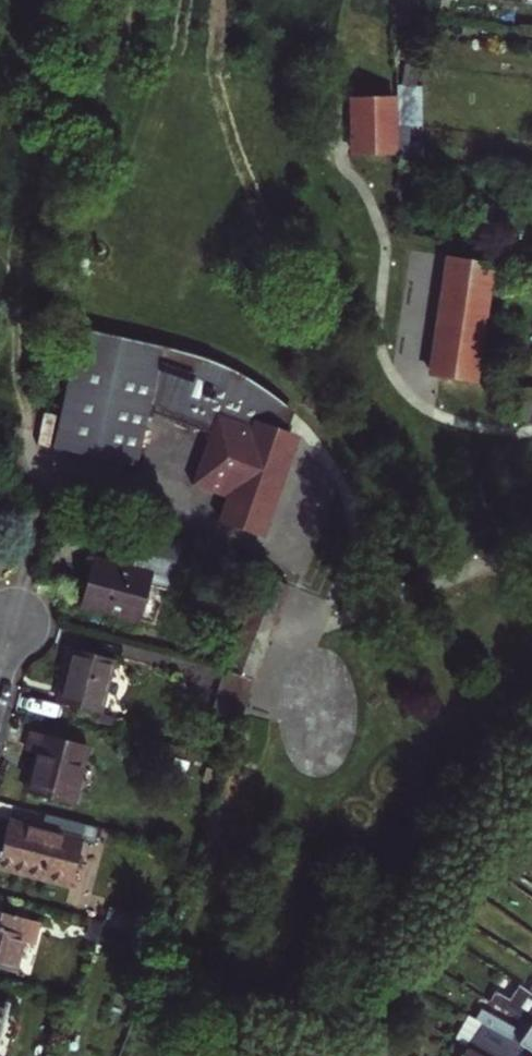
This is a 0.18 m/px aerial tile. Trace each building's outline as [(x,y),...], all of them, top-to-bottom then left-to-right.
[(397,12),(412,14),(413,0),(398,0),(397,12)] [(396,85),(397,122),(422,126),(421,85),(396,85)] [(353,155),(394,154),(393,96),(352,97),(353,155)] [(397,122),(397,140),(422,139),(422,126),(397,122)] [(448,255),(430,376),(473,382),(492,262),(448,255)] [(80,329),(53,448),(133,466),(143,412),(206,431),(188,482),(224,495),(215,520),(259,536),(296,435),(286,432),(294,412),(274,395),(250,380),(237,372),(223,366),(206,359),(162,347),(80,329)] [(136,553),(131,572),(94,563),(83,606),(138,620),(147,585),(170,591),(176,564),(136,553)] [(226,670),(253,680),(289,586),(262,575),(226,670)] [(72,649),(58,703),(100,714),(113,660),(72,649)] [(226,670),(224,670),(213,707),(242,716),(253,680),(226,670)] [(27,792),(72,804),(86,746),(31,732),(26,751),(37,753),(27,792)] [(8,821),(0,853),(0,867),(71,885),(82,840),(29,826),(8,821)] [(15,972),(23,941),(34,944),(39,922),(0,912),(0,968),(15,972)] [(103,921),(91,918),(86,937),(98,939),(103,921)] [(529,992),(518,985),(509,999),(494,991),(489,1001),(523,1020),(531,1025),(531,994),(529,992)] [(523,1020),(518,1030),(481,1010),(475,1019),(531,1054),(531,1025),(523,1020)] [(475,1019),(469,1015),(453,1041),(481,1055),(531,1055),(531,1054),(475,1019)] [(453,1041),(448,1050),(458,1055),(481,1055),(453,1041)]
